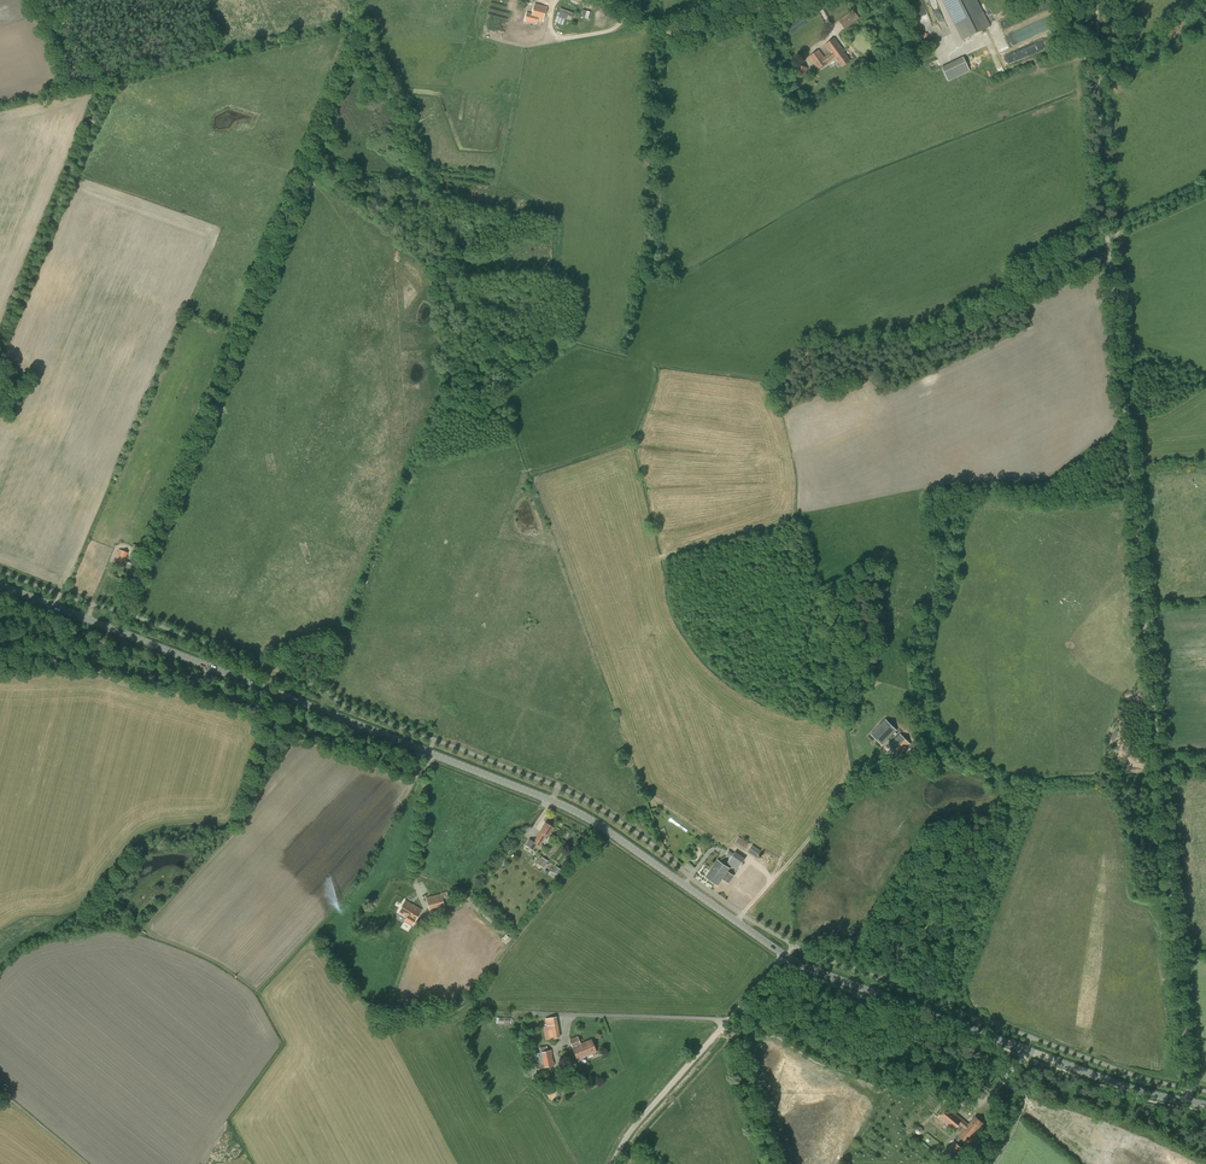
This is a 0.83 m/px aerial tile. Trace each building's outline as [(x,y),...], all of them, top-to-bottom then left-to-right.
[(984,12),(977,0),(943,0),(956,26),(962,39),(990,26),(984,12)] [(531,17),(543,21),(547,7),(535,4),(531,17)] [(562,9),(557,22),(564,24),(566,19),(567,20),(570,12),(562,9)] [(583,17),(590,19),(592,11),(584,9),(583,17)] [(853,10),(839,21),(845,29),(859,18),(853,10)] [(606,28),(609,16),(599,14),(596,25),(606,28)] [(798,22),(789,28),(792,33),(808,24),(806,21),(800,25),(798,22)] [(998,39),(1002,47),(1033,34),(1030,26),(998,39)] [(808,57),(818,71),(827,63),(827,64),(835,58),(842,68),(851,61),(843,52),(844,51),(835,38),(825,45),(830,53),(824,57),(819,50),(808,57)] [(946,80),(968,72),(963,58),(941,66),(946,80)] [(795,75),(796,75),(794,79),(804,81),(806,76),(808,68),(797,65),(795,75)] [(117,556),(115,560),(124,563),(128,553),(119,549),(117,556)] [(892,734),(896,730),(886,720),(871,734),(882,744),(888,739),(891,741),(895,737),(892,734)] [(889,745),(899,755),(910,744),(900,734),(889,745)] [(923,752),(920,747),(908,756),(911,760),(923,752)] [(671,819),(670,821),(687,831),(688,829),(671,819)] [(545,823),(540,831),(534,842),(529,839),(525,845),(534,850),(537,844),(540,846),(545,838),(547,839),(553,828),(545,823)] [(735,843),(745,850),(750,844),(739,836),(735,843)] [(748,852),(756,857),(761,850),(753,845),(748,852)] [(728,864),(737,870),(745,859),(745,858),(735,852),(734,853),(734,854),(731,858),(727,863),(728,863),(728,864)] [(537,864),(543,868),(548,861),(542,857),(537,864)] [(706,877),(715,883),(727,866),(718,860),(706,877)] [(561,870),(556,866),(552,872),(558,875),(561,870)] [(727,866),(715,883),(718,885),(722,879),(728,883),(734,876),(728,871),(730,868),(727,866)] [(441,893),(441,894),(426,897),(427,902),(430,913),(445,909),(443,900),(448,898),(449,898),(448,897),(447,891),(441,893)] [(410,903),(405,900),(398,912),(415,922),(422,910),(410,904),(410,903)] [(545,1040),(550,1039),(553,1038),(554,1042),(560,1041),(559,1037),(560,1037),(556,1017),(545,1019),(546,1026),(543,1026),(545,1040)] [(591,1040),(580,1044),(577,1037),(569,1040),(577,1060),(596,1052),(591,1040)] [(533,1054),(536,1069),(555,1065),(554,1061),(553,1061),(552,1054),(551,1050),(548,1050),(547,1046),(539,1047),(540,1052),(533,1054)] [(547,1077),(550,1083),(558,1080),(555,1073),(547,1077)] [(945,1153),(946,1154),(964,1134),(963,1132),(968,1127),(967,1126),(969,1125),(955,1113),(955,1114),(952,1112),(952,1111),(947,1106),(938,1117),(944,1122),(944,1121),(947,1123),(946,1124),(953,1130),(954,1129),(959,1134),(959,1135),(960,1136),(954,1142),(954,1141),(945,1153)] [(964,1134),(946,1154),(954,1161),(964,1150),(956,1144),(962,1137),(968,1143),(978,1132),(977,1131),(983,1124),(975,1117),(969,1125),(967,1126),(968,1127),(963,1132),(964,1134)]
